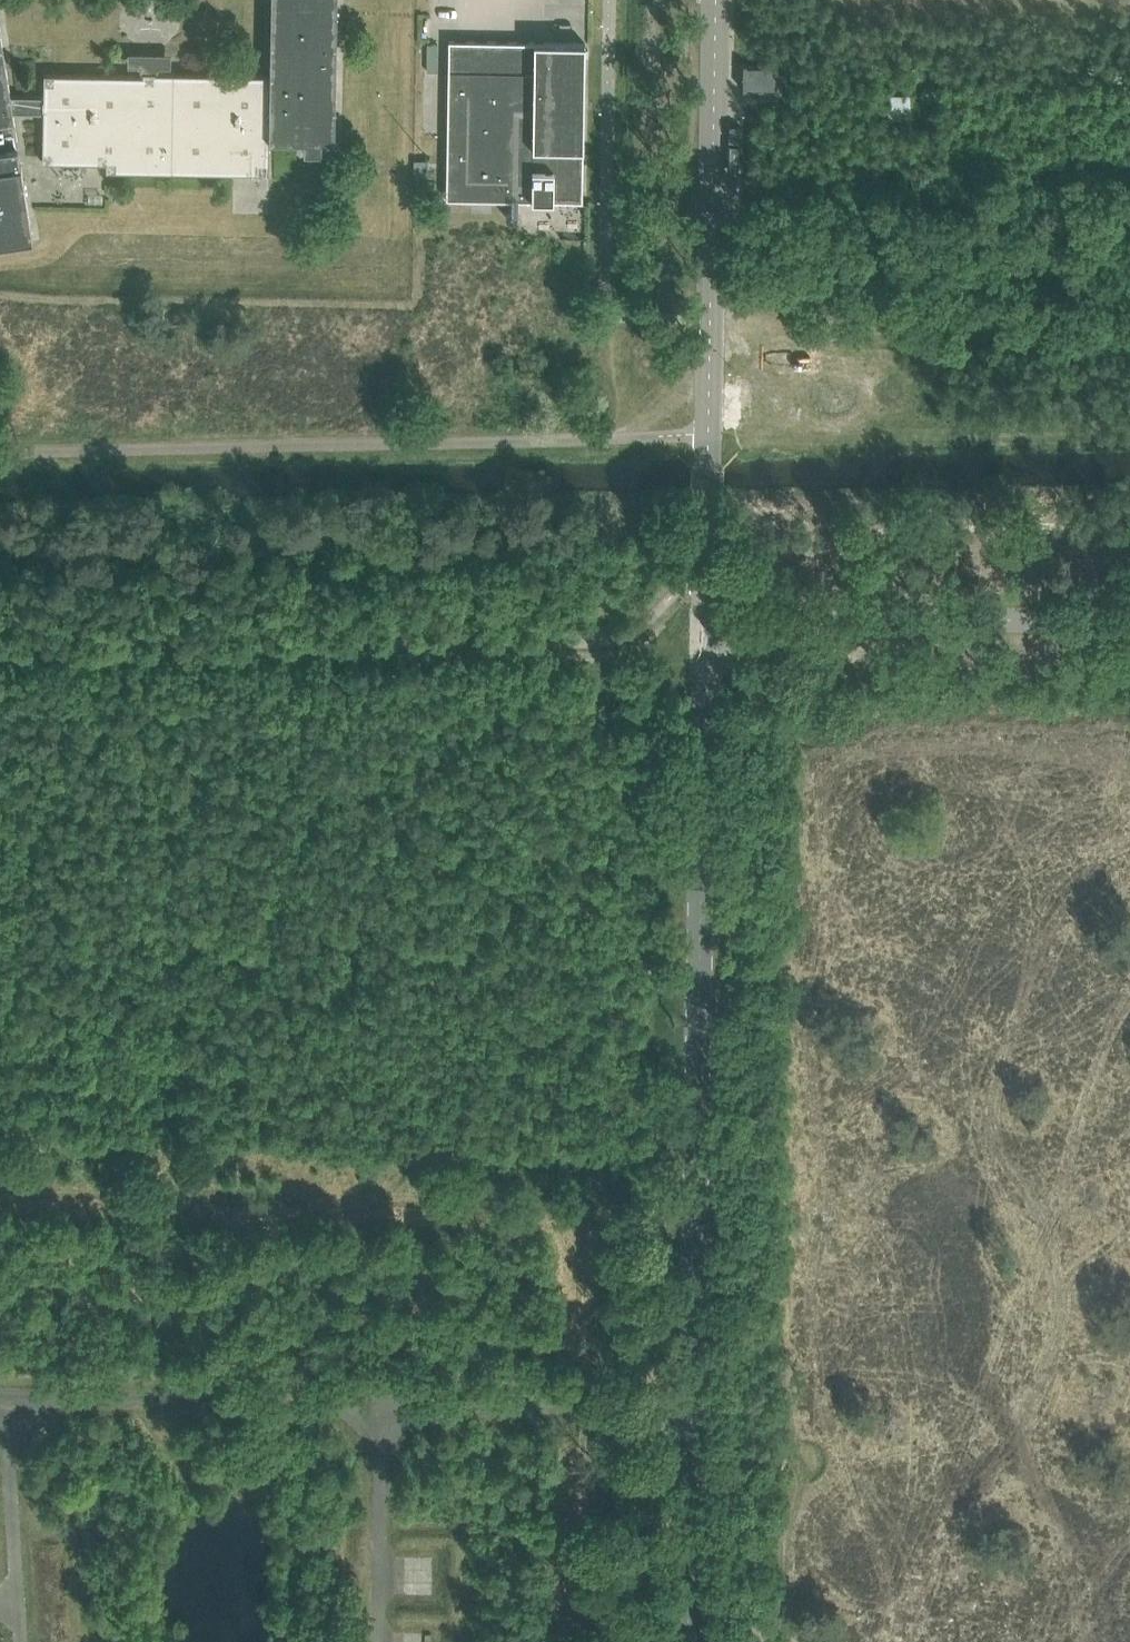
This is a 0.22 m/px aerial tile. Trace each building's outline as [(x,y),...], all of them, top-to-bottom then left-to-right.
[(143,75),(45,73),(44,96),(11,95),(0,23),(0,240),(33,235),(22,161),(21,162),(18,144),(19,144),(14,112),(44,112),(43,161),(107,162),(107,170),(269,173),(270,140),(305,141),(304,152),(322,152),(322,141),(336,141),(338,0),(272,0),(271,74),(157,72),(157,82),(143,82),(143,75)] [(583,201),(586,42),(449,40),(447,199),(583,201)] [(776,65),(745,65),(744,87),(775,87),(776,65)] [(354,508),(349,518),(349,522),(371,522),(371,517),(366,508),(354,508)]
